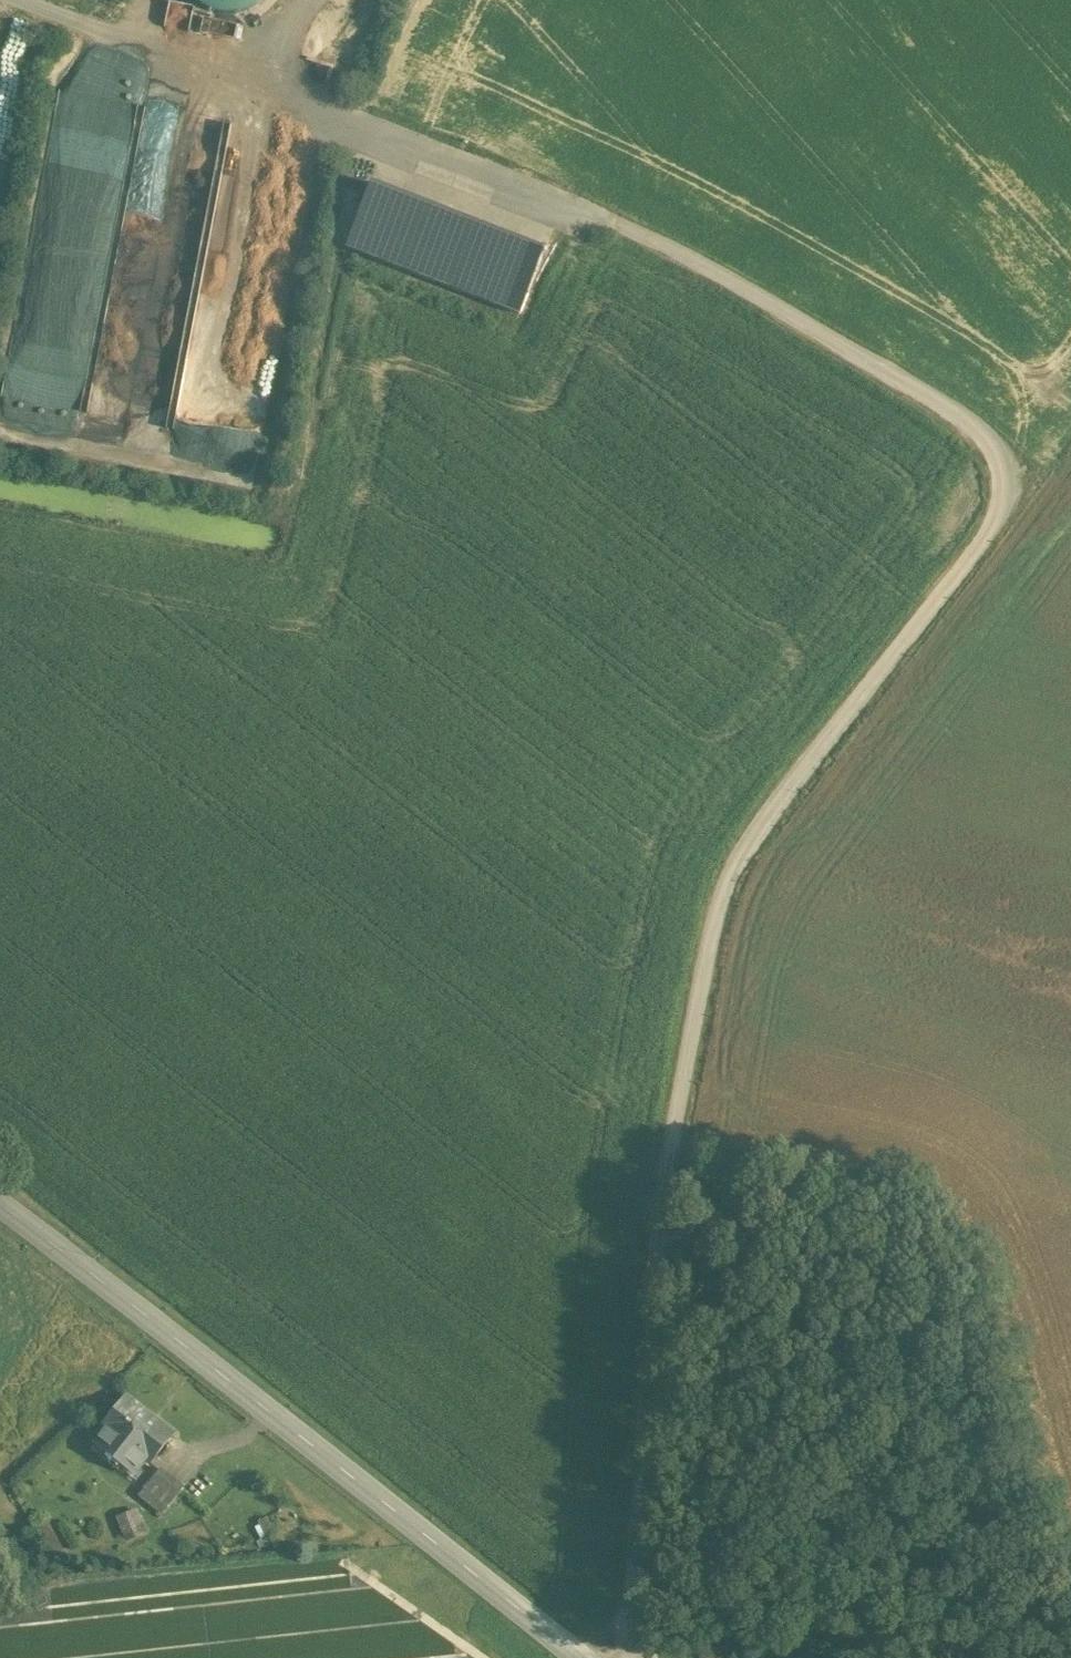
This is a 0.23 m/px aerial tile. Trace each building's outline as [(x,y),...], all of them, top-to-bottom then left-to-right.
[(191,9),(209,20),(227,24),(237,24),(254,18),(269,7),(273,0),(185,0),(191,9)] [(545,251),(373,183),(348,246),(520,314),(545,251)] [(172,1430),(127,1394),(103,1424),(148,1460),(172,1430)] [(184,1485),(160,1465),(138,1492),(162,1511),(184,1485)] [(138,1505),(115,1513),(124,1538),(147,1530),(138,1505)]
